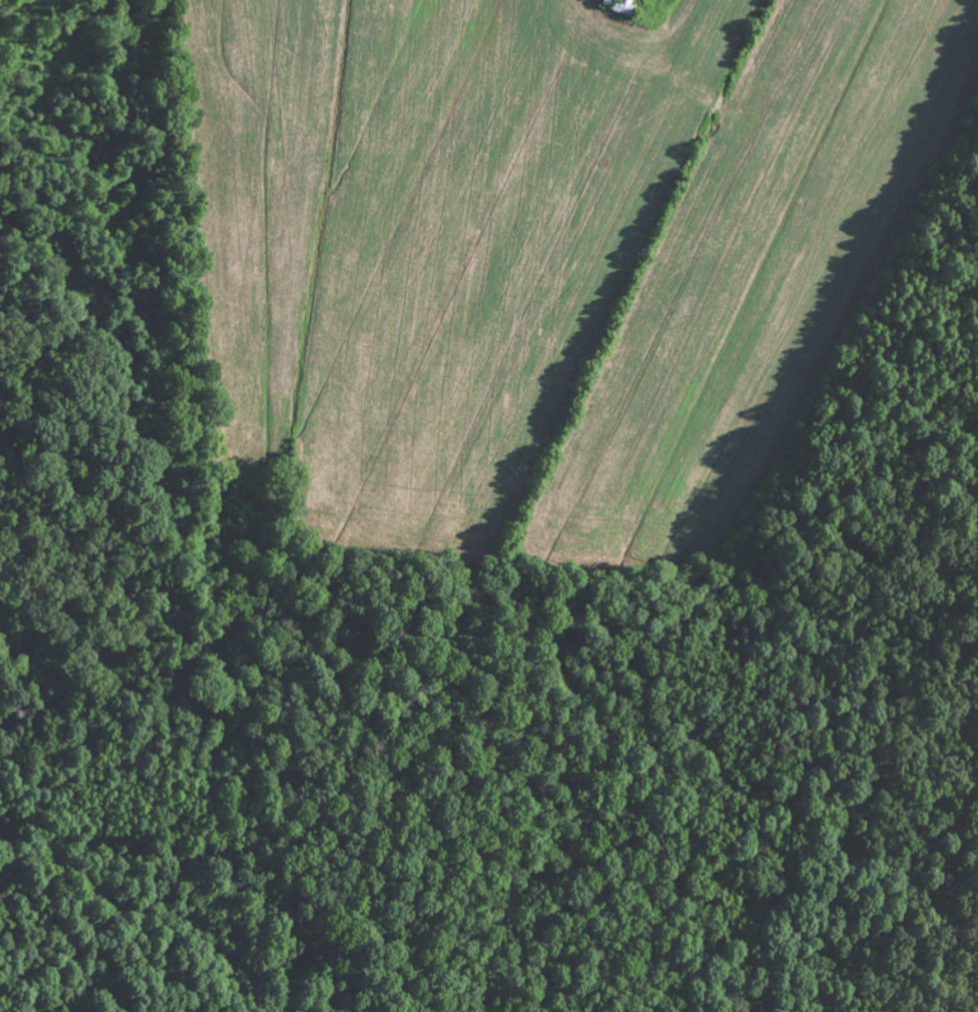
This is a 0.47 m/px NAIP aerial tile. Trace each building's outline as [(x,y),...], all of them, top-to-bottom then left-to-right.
[(628,15),(632,0),(619,0),(618,0),(602,0),(602,2),(612,4),(610,11),(628,15)]
